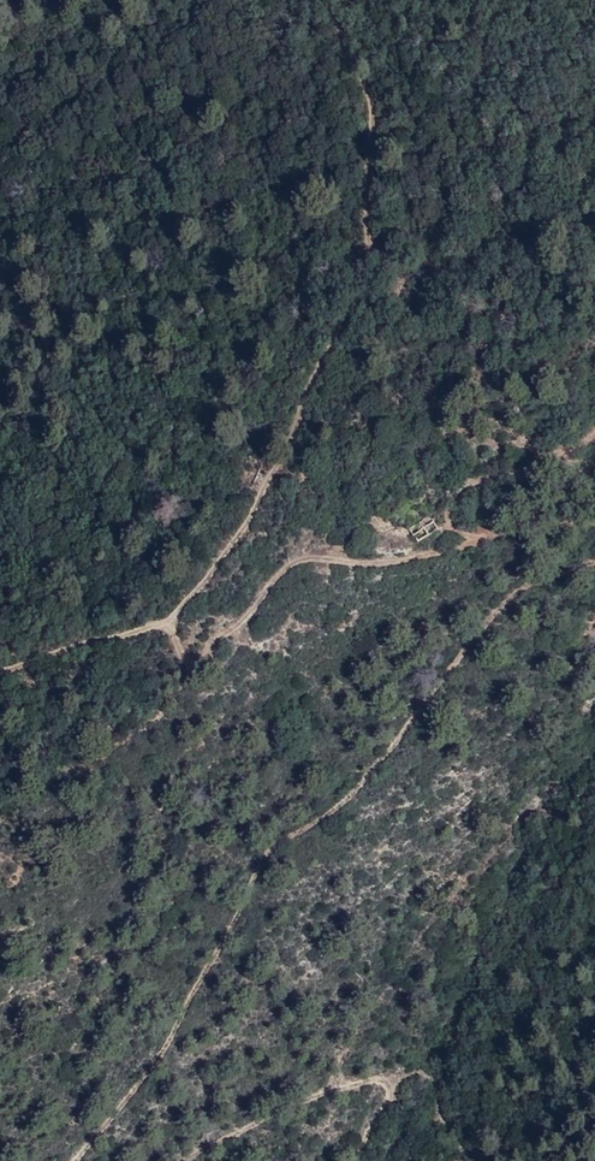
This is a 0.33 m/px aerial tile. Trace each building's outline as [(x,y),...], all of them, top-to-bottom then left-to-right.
[(416,538),(436,529),(431,520),(412,529),(416,538)]
